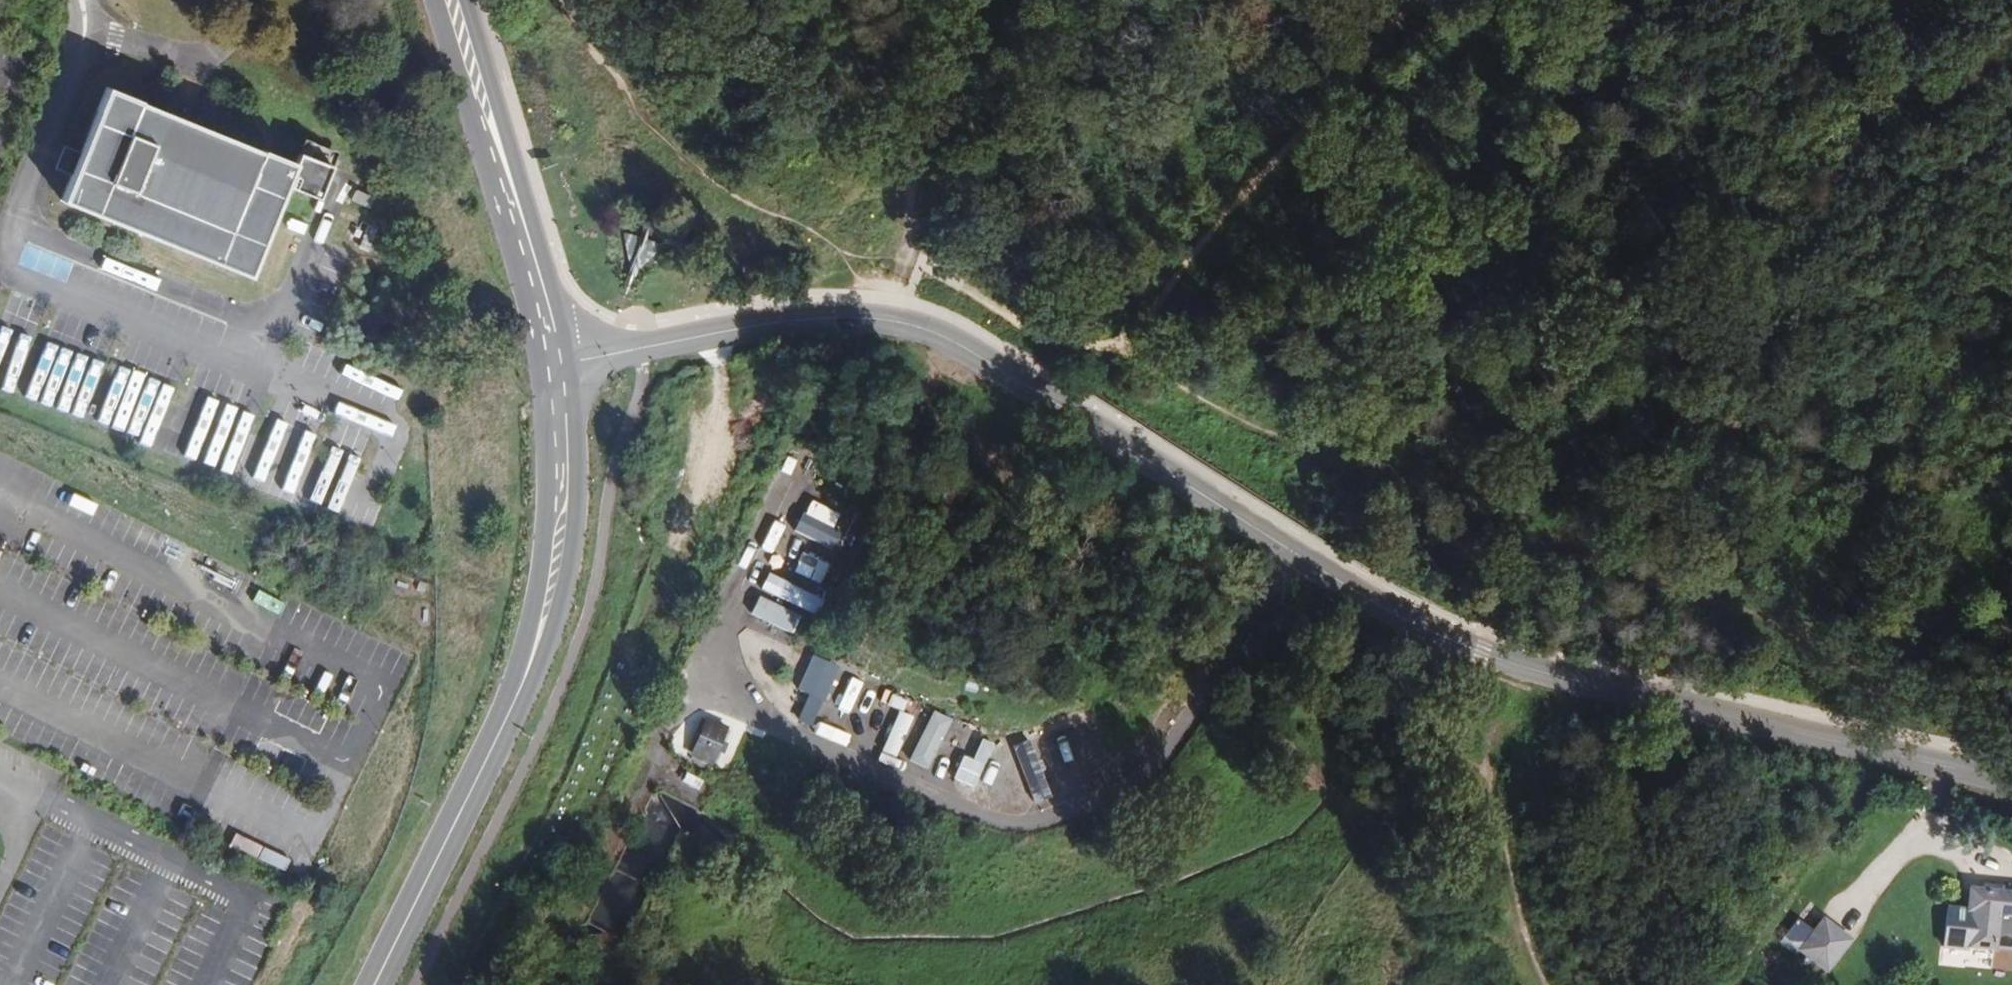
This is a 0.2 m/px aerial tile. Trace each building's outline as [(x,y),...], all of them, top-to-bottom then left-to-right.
[(114,222),(108,238),(133,249),(140,232),(250,277),(287,186),(306,193),(303,200),(315,205),(318,198),(320,199),(333,166),(300,153),(296,162),(263,149),(262,152),(141,102),(142,100),(108,86),(94,120),(87,117),(83,127),(90,130),(61,201),(84,210),(114,222)] [(77,226),(108,238),(114,222),(84,210),(77,226)] [(757,596),(748,614),(791,634),(800,615),(757,596)] [(731,721),(707,713),(689,753),(712,766),(731,721)] [(1981,898),(1978,920),(1983,921),(1978,956),(2004,961),(2005,958),(2011,960),(2011,902),(1981,898)] [(1861,949),(1830,925),(1804,959),(1834,983),(1861,949)]
